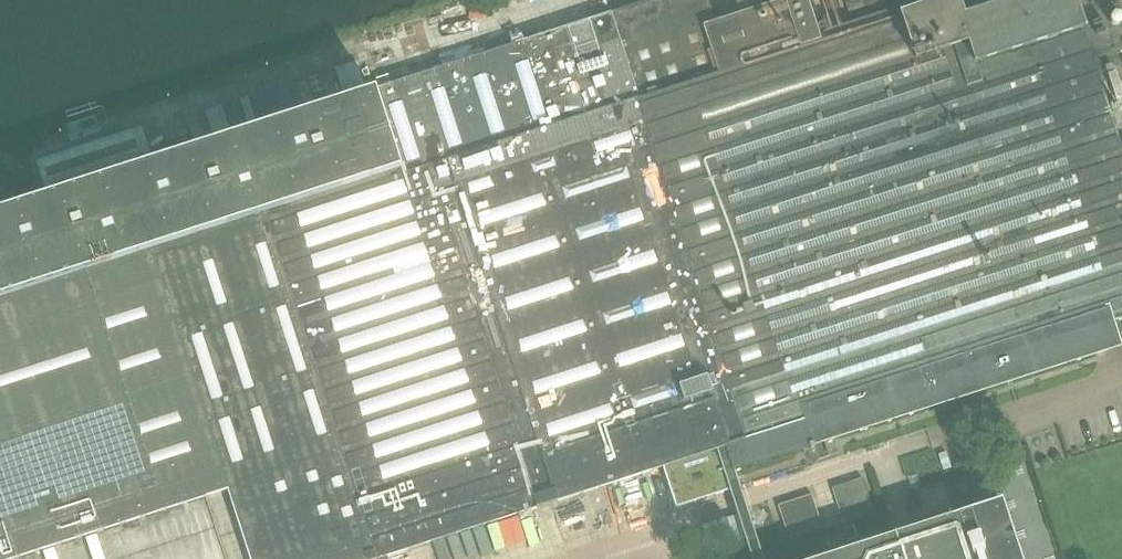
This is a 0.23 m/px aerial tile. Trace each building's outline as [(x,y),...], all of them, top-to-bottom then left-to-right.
[(1071,0),(945,0),(899,15),(894,0),(854,0),(845,3),(849,17),(869,10),(873,23),(819,41),(806,0),(783,0),(715,22),(708,0),(651,0),(611,13),(454,62),(0,212),(0,558),(9,558),(227,488),(250,558),(298,558),(369,536),(376,558),(662,466),(675,506),(739,486),(733,470),(1046,369),(1119,346),(1111,320),(1121,316),(1121,155),(1081,29),(1071,0)] [(845,524),(874,514),(862,477),(833,487),(845,524)] [(821,521),(812,494),(778,505),(787,532),(821,521)] [(999,498),(812,558),(1019,558),(999,498)]
